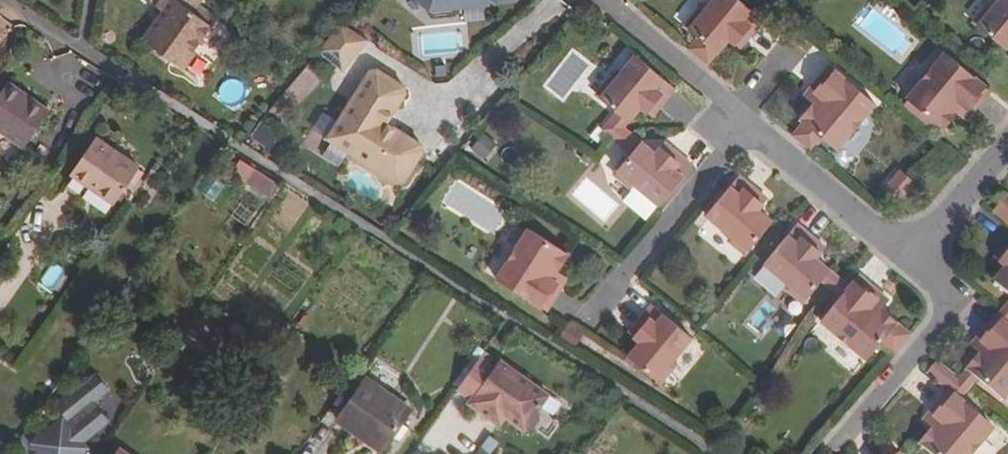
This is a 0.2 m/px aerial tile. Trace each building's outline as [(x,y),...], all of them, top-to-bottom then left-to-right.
[(155,8),(163,13),(144,41),(181,67),(211,25),(192,11),(200,0),(161,0),(155,8)] [(509,0),(421,0),(431,9),(432,17),(457,15),(456,5),(509,0)] [(703,0),(687,0),(673,14),(681,22),(703,0)] [(689,49),(708,65),(730,40),(736,45),(742,38),(747,42),(765,21),(741,0),(715,0),(704,14),(700,10),(686,26),(699,38),(689,49)] [(991,5),(988,3),(974,21),(1005,46),(1007,42),(1007,0),(995,0),(991,5)] [(365,36),(342,22),(318,52),(340,67),(365,36)] [(742,38),(736,45),(741,50),(747,42),(742,38)] [(989,89),(943,51),(905,97),(941,128),(955,112),(960,116),(967,108),(971,111),(989,89)] [(806,85),(826,67),(813,52),(792,69),(806,85)] [(613,137),(620,128),(625,128),(624,127),(641,107),(647,112),(653,105),(658,110),(675,89),(636,57),(614,82),(610,79),(597,94),(615,109),(601,127),(613,137)] [(874,103),(829,67),(810,89),(815,92),(808,100),(813,104),(800,119),(804,122),(793,135),(812,151),(824,137),(837,148),(874,103)] [(406,87),(378,69),(372,70),(329,138),(399,182),(406,181),(425,151),(423,144),(389,123),(385,120),(390,113),(394,115),(407,93),(406,87)] [(4,86),(0,92),(0,128),(23,144),(44,115),(4,86)] [(804,96),(808,100),(815,92),(810,89),(804,96)] [(653,105),(647,112),(652,117),(658,110),(653,105)] [(964,120),(971,111),(967,108),(960,116),(964,120)] [(389,123),(394,115),(390,113),(385,120),(389,123)] [(625,128),(620,128),(613,137),(629,149),(611,171),(629,186),(632,182),(659,203),(691,165),(670,146),(664,152),(658,147),(654,152),(625,128)] [(486,162),(501,144),(483,129),(468,147),(486,162)] [(74,178),(99,143),(94,139),(69,175),(74,178)] [(663,141),(658,147),(664,152),(670,146),(663,141)] [(99,143),(74,178),(87,187),(91,182),(110,195),(131,164),(99,143)] [(228,175),(271,197),(279,183),(235,160),(228,175)] [(131,164),(110,195),(116,199),(138,169),(131,164)] [(887,192),(898,201),(915,181),(902,169),(885,189),(887,192)] [(761,193),(739,174),(703,217),(728,238),(725,242),(741,257),(771,221),(758,210),(764,203),(757,197),(761,193)] [(87,187),(106,200),(110,195),(91,182),(87,187)] [(767,199),(761,193),(757,197),(764,203),(767,199)] [(110,195),(106,200),(112,204),(116,199),(110,195)] [(1001,202),(994,209),(1007,222),(1007,208),(1001,202)] [(821,281),(829,271),(815,260),(820,253),(813,247),(817,242),(795,225),(763,265),(789,287),(785,290),(801,304),(821,281)] [(565,253),(527,226),(494,274),(544,307),(560,284),(556,280),(561,272),(555,268),(565,253)] [(824,248),(817,242),(813,247),(820,253),(824,248)] [(1001,251),(1006,255),(999,263),(1005,268),(994,282),(1007,294),(1007,243),(1001,251)] [(994,259),(999,263),(1006,255),(1001,251),(994,259)] [(830,289),(838,279),(829,271),(821,281),(830,289)] [(566,275),(561,272),(556,280),(560,284),(566,275)] [(857,276),(848,287),(840,297),(819,321),(865,360),(880,343),(893,354),(909,335),(891,319),(895,314),(887,308),(890,303),(857,276)] [(848,287),(838,279),(830,289),(840,297),(848,287)] [(669,362),(690,336),(650,302),(631,324),(637,329),(631,335),(637,341),(625,355),(658,381),(672,364),(669,362)] [(887,308),(895,314),(898,310),(890,303),(887,308)] [(1005,306),(998,316),(1007,323),(1007,308),(1005,306)] [(968,369),(979,378),(1004,398),(1007,393),(1007,324),(1007,323),(998,316),(978,339),(982,342),(975,349),(981,354),(968,369)] [(574,345),(584,329),(567,319),(557,334),(574,345)] [(625,331),(631,335),(637,329),(631,324),(625,331)] [(982,342),(978,339),(972,347),(975,349),(982,342)] [(479,358),(457,389),(472,400),(469,404),(489,418),(494,410),(505,417),(523,431),(534,429),(540,420),(539,410),(548,396),(499,361),(494,368),(479,358)] [(954,377),(937,363),(927,374),(944,388),(954,377)] [(958,380),(970,389),(979,378),(968,369),(958,380)] [(90,450),(85,443),(109,423),(94,404),(109,391),(96,376),(94,378),(85,378),(84,387),(80,390),(74,386),(59,407),(67,417),(33,445),(40,453),(85,453),(90,450)] [(954,377),(944,388),(949,392),(960,401),(970,389),(958,380),(954,377)] [(410,407),(368,378),(335,423),(354,437),(358,432),(381,448),(410,407)] [(995,430),(960,401),(949,392),(931,414),(935,416),(927,425),(933,430),(921,445),(931,453),(975,453),(995,430)] [(494,410),(489,418),(499,426),(505,417),(494,410)] [(935,416),(931,414),(924,423),(927,425),(935,416)]
